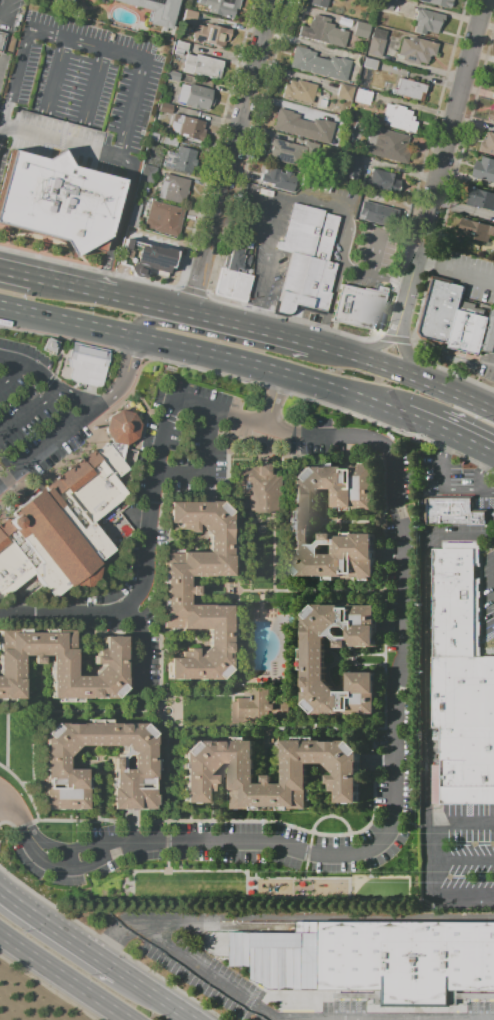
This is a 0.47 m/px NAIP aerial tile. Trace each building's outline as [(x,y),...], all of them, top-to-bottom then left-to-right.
[(149,11),(108,0),(179,0),(171,30),(146,23),(149,11)] [(198,4),(199,0),(239,0),(234,20),(209,13),(210,7),(198,4)] [(305,3),(306,0),(327,0),(325,8),(305,3)] [(378,8),(390,10),(392,0),(380,0),(378,8)] [(450,9),(417,0),(452,0),(450,9)] [(416,8),(442,15),(437,34),(426,32),(425,36),(412,33),(415,21),(413,20),(416,8)] [(187,10),(198,13),(195,26),(183,23),(187,10)] [(296,36),(299,25),(307,27),(309,19),(311,20),(312,15),(329,19),(328,23),(333,24),(333,27),(347,31),(342,49),(296,36)] [(356,21),(370,25),(366,39),(352,35),(356,21)] [(192,40),(196,25),(205,27),(206,23),(229,30),(228,33),(231,34),(229,40),(227,40),(227,42),(225,41),(222,50),(212,47),(213,45),(203,42),(202,45),(192,42),(192,40)] [(373,27),(388,31),(380,58),(366,54),(373,27)] [(8,58),(0,56),(0,36),(13,39),(8,58)] [(395,62),(402,38),(409,40),(410,36),(438,44),(434,58),(429,56),(427,64),(419,62),(417,68),(395,62)] [(176,42),(189,45),(187,52),(174,49),(176,42)] [(289,67),(291,58),(290,57),(293,46),(316,52),(314,57),(328,61),(329,56),(339,59),(340,57),(351,61),(344,83),(289,67)] [(224,62),(219,80),(193,73),(192,75),(181,72),(185,54),(195,57),(196,55),(224,62)] [(364,57),(377,61),(375,70),(362,66),(364,57)] [(164,79),(167,70),(180,74),(178,83),(164,79)] [(422,102),(408,98),(408,100),(400,98),(401,96),(390,94),(391,87),(396,88),(398,78),(426,85),(422,102)] [(309,104),(290,99),(290,100),(280,98),(283,85),(287,86),(289,81),(295,82),(296,80),(315,85),(309,104)] [(183,105),(189,84),(212,91),(211,97),(216,98),(214,108),(209,107),(208,111),(197,108),(197,110),(189,108),(189,106),(183,105)] [(340,84),(353,88),(349,101),(336,97),(340,84)] [(356,89),(372,93),(368,106),(352,102),(356,89)] [(413,133),(385,126),(386,122),(382,121),(386,104),(393,106),(393,104),(405,108),(404,110),(411,112),(410,116),(412,117),(411,121),(416,123),(413,133)] [(271,130),(277,108),(292,112),(292,113),(299,115),(298,119),(311,123),(312,118),(322,121),(322,120),(334,123),(328,145),(271,130)] [(169,131),(172,121),(181,123),(182,117),(207,123),(202,142),(177,136),(177,133),(169,131)] [(362,153),(365,143),(364,142),(368,126),(407,137),(404,148),(411,150),(406,166),(362,153)] [(490,133),(493,134),(493,155),(481,151),(483,143),(487,144),(490,133)] [(296,167),(265,159),(270,138),(302,147),(303,142),(320,146),(316,159),(303,156),(302,160),(298,160),(296,167)] [(178,147),(195,151),(193,159),(196,160),(194,167),(192,166),(190,174),(162,167),(166,151),(176,154),(178,147)] [(0,190),(0,224),(59,241),(70,258),(108,236),(123,180),(69,166),(59,150),(44,159),(10,150),(0,190)] [(345,153),(363,158),(356,183),(339,178),(345,153)] [(483,156),(493,159),(493,183),(472,177),(477,161),(481,163),(483,156)] [(156,169),(153,185),(140,183),(143,166),(156,169)] [(292,194),(258,184),(261,174),(264,174),(266,167),(299,176),(296,185),(294,184),(292,194)] [(368,187),(373,168),(397,175),(395,185),(401,187),(399,195),(368,187)] [(327,194),(330,180),(302,172),(298,186),(327,194)] [(183,205),(157,198),(164,174),(189,180),(183,205)] [(476,189),(493,193),(493,212),(466,204),(469,193),(475,194),(476,189)] [(150,200),(184,209),(177,238),(152,232),(152,230),(143,227),(150,200)] [(361,201),(387,207),(382,225),(361,220),(362,216),(358,215),(361,201)] [(327,262),(338,217),(322,214),(322,211),(292,204),(282,242),(277,241),(275,249),(290,253),(327,262)] [(464,219),(493,226),(493,237),(490,236),(488,243),(469,238),(470,233),(461,231),(464,219)] [(355,227),(388,235),(383,255),(389,256),(386,269),(369,265),(351,260),(354,248),(362,250),(365,238),(353,235),(355,227)] [(119,265),(130,267),(129,275),(143,277),(144,269),(169,273),(173,249),(123,240),(119,265)] [(237,271),(243,272),(243,271),(245,271),(246,268),(247,269),(250,256),(247,255),(248,251),(244,250),(244,251),(231,247),(228,256),(224,255),(221,268),(237,272),(237,271)] [(275,313),(281,291),(290,253),(327,262),(334,263),(327,292),(330,293),(325,314),(292,305),(292,310),(289,314),(284,315),(275,313)] [(215,295),(221,268),(237,272),(230,298),(215,295)] [(230,298),(247,303),(253,276),(237,272),(230,298)] [(435,345),(423,342),(419,333),(435,277),(451,281),(435,345)] [(451,281),(456,282),(456,285),(466,289),(460,312),(450,348),(435,345),(451,281)] [(330,321),(339,285),(346,287),(347,286),(362,290),(363,287),(390,294),(380,333),(330,321)] [(450,348),(482,356),(484,352),(492,320),(460,312),(450,348)] [(492,320),(484,352),(493,354),(493,312),(492,320)] [(48,337),(59,341),(55,353),(43,349),(48,337)] [(73,343),(110,353),(102,387),(69,379),(72,368),(67,366),(73,343)] [(57,356),(65,357),(62,371),(54,369),(57,356)] [(108,418),(106,430),(111,441),(126,445),(137,438),(141,426),(134,413),(120,410),(108,418)] [(32,573),(0,600),(0,520),(91,449),(94,452),(107,442),(128,470),(115,480),(129,498),(115,508),(136,532),(98,562),(99,569),(95,584),(87,589),(71,589),(68,586),(54,598),(32,573)] [(370,463),(370,467),(375,467),(375,509),(354,510),(354,511),(343,512),(343,508),(335,508),(335,489),(323,489),(311,501),(312,543),(314,543),(314,545),(317,545),(323,540),(323,534),(334,534),(334,536),(343,536),(343,533),(354,532),(354,534),(361,534),(361,532),(368,532),(368,533),(375,533),(375,577),(370,577),(370,581),(360,581),(360,577),(355,577),(355,579),(342,579),(342,577),(336,577),(336,581),(325,581),(325,577),(301,577),(289,567),(289,532),(286,532),(285,511),(289,511),(289,477),(299,467),(324,467),(324,463),(336,463),(336,466),(360,466),(360,463),(370,463)] [(280,514),(247,514),(247,481),(236,481),(236,467),(249,467),(249,465),(256,465),(256,464),(268,464),(268,472),(274,472),(274,475),(280,475),(280,514)] [(428,496),(474,496),(474,509),(488,509),(489,523),(486,523),(486,524),(428,525),(428,496)] [(166,679),(166,657),(179,658),(179,651),(187,651),(187,648),(195,648),(195,657),(204,647),(204,630),(161,629),(161,609),(160,609),(160,598),(163,598),(164,583),(161,583),(161,561),(160,561),(160,553),(164,553),(164,550),(182,550),(182,552),(207,552),(207,535),(196,525),(195,525),(195,533),(186,533),(186,530),(179,530),(179,524),(167,523),(167,500),(207,501),(207,499),(219,500),(218,501),(230,511),(229,546),(233,546),(233,567),(231,567),(230,577),(188,576),(187,585),(195,586),(194,595),(187,595),(187,604),(233,605),(233,635),(230,635),(229,670),(231,672),(225,678),(223,676),(219,680),(166,679)] [(481,654),(493,654),(493,804),(432,804),(432,765),(440,765),(441,729),(432,729),(433,549),(441,549),(441,540),(482,540),(482,570),(476,570),(476,578),(482,578),(481,654)] [(305,615),(316,604),(376,604),(376,648),(339,647),(338,643),(332,637),(327,637),(326,681),(338,691),(350,691),(350,671),(376,671),(376,714),(317,714),(304,705),(304,669),(301,669),(301,648),(305,648),(305,615)] [(25,699),(0,699),(0,675),(1,675),(1,634),(78,634),(77,675),(93,675),(106,667),(106,634),(130,635),(130,689),(118,699),(54,699),(54,658),(25,658),(25,699)] [(91,665),(91,657),(83,657),(83,663),(74,663),(75,675),(94,674),(94,664),(91,665)] [(229,701),(234,701),(234,698),(251,698),(251,695),(254,695),(254,689),(273,689),(272,701),(293,701),(293,709),(290,709),(290,716),(287,716),(287,719),(272,719),(257,719),(257,720),(229,720),(229,701)] [(45,809),(46,730),(57,723),(147,724),(157,731),(157,810),(113,810),(113,769),(113,746),(89,746),(89,771),(88,809),(45,809)] [(192,739),(226,740),(226,737),(251,737),(251,741),(256,741),(256,784),(268,784),(268,782),(266,782),(266,775),(276,775),(276,782),(275,782),(275,784),(285,784),(285,738),(294,738),(294,737),(317,737),(316,741),(350,741),(359,750),(359,803),(338,803),(338,791),(328,791),(328,775),(337,775),(337,774),(333,770),(332,772),(324,764),(309,764),(309,789),(312,789),(312,809),(290,809),(290,810),(230,810),(230,789),(228,789),(228,763),(216,763),(204,774),(204,775),(213,775),(213,785),(211,785),(211,791),(205,791),(205,804),(183,804),(183,749),(192,739)] [(290,921),(493,921),(493,1003),(466,1003),(466,1005),(451,1006),(451,1007),(379,1008),(378,1005),(376,1005),(375,1002),(336,1001),(336,991),(268,989),(202,946),(228,939),(228,932),(290,932),(290,921)]
